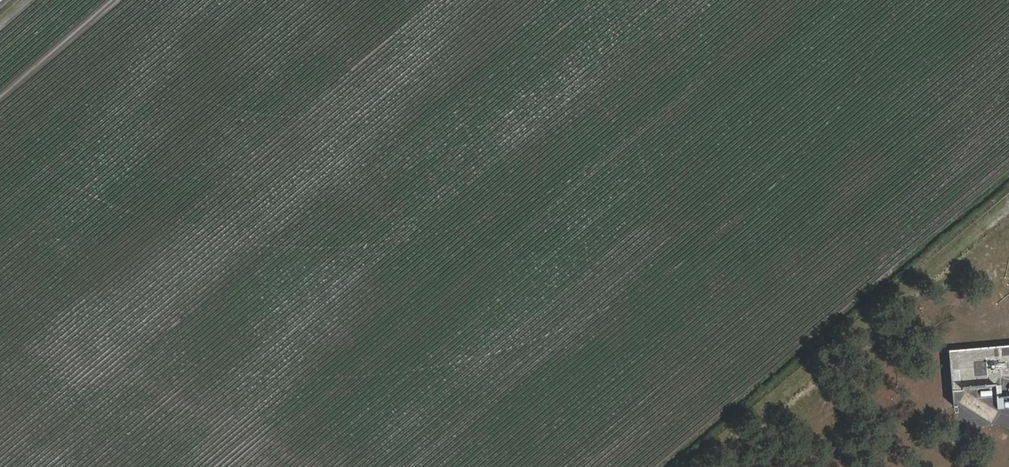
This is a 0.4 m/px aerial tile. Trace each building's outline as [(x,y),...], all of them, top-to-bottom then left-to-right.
[(974,348),(976,382),(964,383),(965,390),(997,389),(997,391),(1008,390),(1008,346),(974,348)] [(997,401),(998,410),(1008,408),(1008,399),(997,401)]
